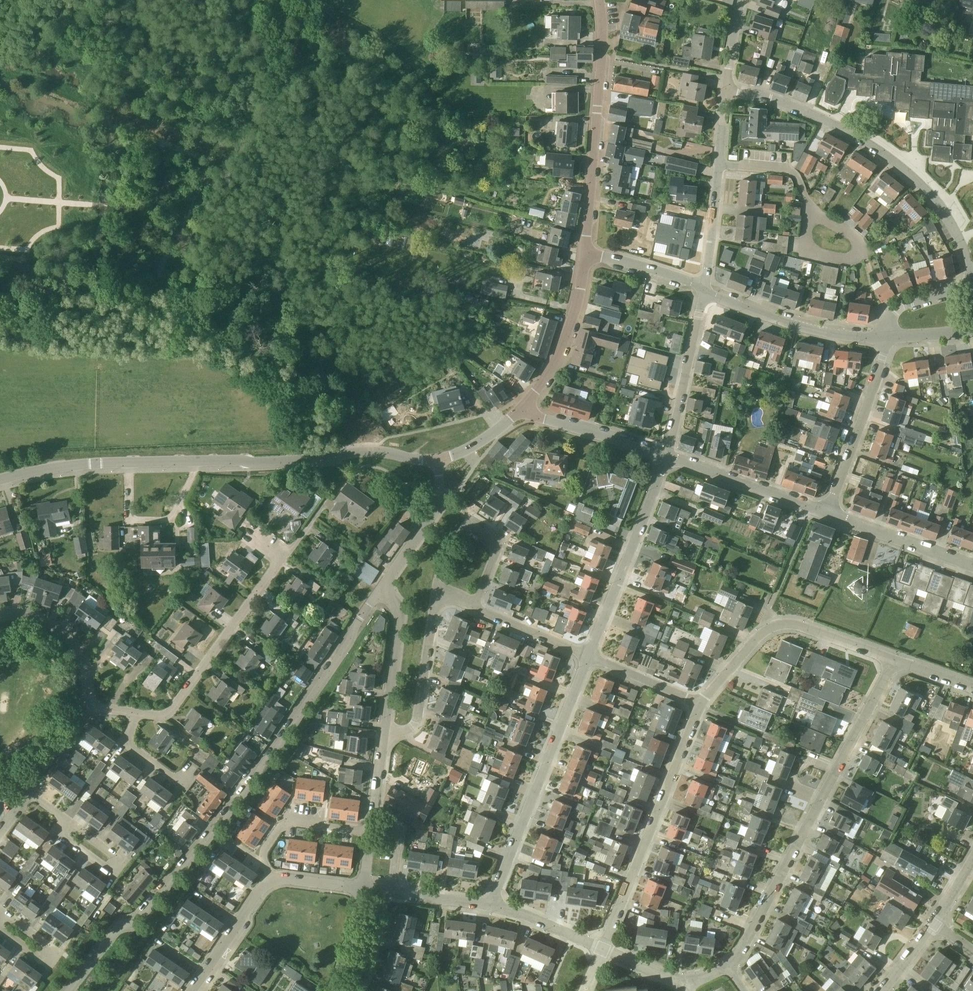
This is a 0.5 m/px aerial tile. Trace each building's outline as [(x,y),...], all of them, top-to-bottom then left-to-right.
[(461,1),(445,1),(441,0),(441,3),(435,3),(435,9),(441,9),(441,10),(445,14),(448,11),(461,11),(461,1)] [(467,8),(483,9),(483,11),(505,11),(505,0),(467,0),(467,8)] [(663,0),(657,0),(657,2),(650,0),(632,0),(629,9),(645,14),(646,10),(662,15),(667,1),(663,0)] [(773,4),(775,0),(759,0),(757,3),(764,6),(763,7),(767,8),(764,15),(777,20),(782,8),(773,4)] [(798,6),(812,11),(816,0),(800,0),(798,6)] [(960,0),(956,19),(961,21),(964,6),(972,8),(972,0),(960,0)] [(660,21),(628,13),(626,12),(621,30),(629,32),(628,37),(641,40),(642,37),(656,41),(660,21)] [(922,13),(919,22),(924,24),(927,14),(922,13)] [(778,29),(772,27),(774,21),(756,15),(752,28),(759,30),(757,36),(766,39),(775,41),(778,29)] [(576,16),(553,16),(553,29),(558,29),(558,39),(580,39),(580,29),(575,29),(576,16)] [(850,29),(837,25),(827,55),(840,59),(850,29)] [(713,37),(694,34),(692,47),(683,46),(682,52),(684,52),(683,58),(674,56),(673,64),(688,67),(690,60),(693,60),(694,57),(710,59),(713,37)] [(762,55),(771,57),(775,41),(766,39),(762,55)] [(558,61),(558,68),(579,69),(579,62),(593,62),(594,46),(577,45),(577,55),(567,54),(567,55),(567,61),(558,61)] [(566,47),(550,47),(551,60),(566,60),(566,47)] [(814,66),(813,65),(814,61),(816,61),(818,55),(805,51),(802,61),(798,70),(811,75),(814,66)] [(800,65),(802,53),(794,52),(792,63),(800,65)] [(948,86),(921,83),(922,71),(924,71),(926,57),(910,55),(910,53),(906,52),(905,54),(890,53),(890,57),(875,56),(875,60),(871,59),(861,58),(860,65),(856,65),(855,69),(841,64),(837,76),(829,85),(826,92),(825,101),(833,104),(832,108),(838,110),(844,105),(838,100),(841,97),(845,90),(845,88),(857,90),(857,95),(872,96),(872,95),(876,95),(876,99),(891,101),(891,99),(896,100),(895,108),(909,110),(914,110),(913,117),(933,118),(932,131),(927,130),(926,145),(933,146),(932,160),(949,162),(949,158),(970,160),(971,147),(964,146),(965,140),(965,136),(972,137),(972,131),(972,87),(965,86),(965,92),(948,90),(948,86)] [(762,61),(754,59),(751,67),(742,65),(738,80),(755,84),(762,61)] [(769,59),(767,67),(768,67),(772,69),(775,61),(770,59),(769,59)] [(783,76),(787,67),(779,64),(776,73),(770,89),(784,94),(790,78),(783,76)] [(500,65),(490,65),(490,78),(500,78),(500,65)] [(695,83),(696,75),(684,73),(682,85),(690,87),(688,98),(703,101),(706,85),(695,83)] [(579,77),(546,75),(545,84),(579,85),(579,77)] [(652,88),(659,88),(660,75),(653,75),(652,88)] [(650,82),(616,76),(613,90),(647,96),(650,82)] [(815,80),(807,77),(804,85),(798,82),(792,97),(806,102),(815,80)] [(576,93),(557,93),(557,113),(578,113),(578,100),(576,100),(576,93)] [(648,129),(650,118),(651,114),(628,109),(611,105),(608,120),(648,129)] [(703,118),(696,117),(698,107),(685,105),(683,117),(687,118),(685,129),(678,128),(677,134),(692,137),(695,135),(696,132),(700,133),(703,118)] [(772,139),(773,122),(766,121),(767,109),(751,108),(749,138),(772,139)] [(663,121),(650,118),(648,129),(647,132),(660,134),(663,121)] [(578,123),(559,121),(557,146),(576,147),(578,123)] [(799,127),(779,126),(779,122),(773,122),(772,139),(798,140),(799,127)] [(609,143),(650,152),(651,152),(653,143),(632,138),(634,128),(613,124),(609,143)] [(520,128),(510,127),(510,136),(520,136),(520,128)] [(830,152),(837,139),(826,133),(815,153),(820,155),(826,159),(830,152)] [(848,145),(837,139),(830,152),(836,155),(833,162),(837,165),(848,145)] [(646,152),(650,153),(650,152),(609,143),(606,156),(612,157),(642,164),(643,164),(646,152)] [(793,160),(798,162),(803,152),(808,144),(794,143),(793,160)] [(866,159),(855,152),(846,166),(844,165),(839,174),(845,178),(846,176),(852,180),(858,171),(866,159)] [(568,156),(547,154),(546,165),(554,166),(553,175),(573,177),(574,169),(571,168),(572,162),(568,161),(568,156)] [(817,159),(809,155),(801,171),(808,175),(814,164),(817,159)] [(668,156),(665,167),(696,175),(699,164),(668,156)] [(641,169),(642,164),(612,157),(609,168),(614,169),(613,174),(631,178),(633,168),(641,169)] [(866,159),(858,171),(864,175),(860,181),(864,185),(876,165),(866,159)] [(894,179),(884,171),(870,189),(874,193),(879,186),(885,191),(894,179)] [(632,188),(629,187),(631,178),(613,174),(611,184),(614,185),(613,191),(630,195),(632,188)] [(783,176),(769,175),(769,184),(782,185),(783,176)] [(684,179),(672,177),(670,193),(677,194),(677,199),(696,201),(697,188),(684,186),(684,179)] [(904,187),(894,179),(885,191),(880,197),(890,205),(904,187)] [(756,187),(764,187),(764,182),(742,180),(741,192),(755,193),(756,187)] [(854,185),(850,183),(844,192),(848,194),(854,185)] [(836,191),(829,187),(822,199),(829,203),(836,191)] [(581,194),(567,192),(562,212),(559,211),(556,224),(573,229),(581,194)] [(762,201),(755,201),(755,193),(741,192),(739,205),(761,207),(762,201)] [(910,194),(893,209),(897,213),(903,208),(908,213),(918,203),(910,194)] [(466,199),(456,197),(454,203),(464,205),(466,199)] [(873,198),(869,203),(872,206),(877,201),(873,198)] [(877,201),(872,206),(876,209),(880,204),(877,201)] [(632,227),(636,210),(645,213),(647,207),(638,204),(630,202),(627,212),(618,210),(615,223),(632,227)] [(776,204),(765,203),(764,212),(775,213),(776,204)] [(918,203),(908,213),(913,218),(907,224),(910,228),(927,212),(918,203)] [(801,207),(790,206),(790,214),(800,215),(801,207)] [(863,214),(857,209),(851,217),(856,222),(863,214)] [(904,209),(900,212),(907,221),(911,218),(904,209)] [(874,219),(870,216),(866,213),(857,223),(865,230),(874,219)] [(737,227),(759,229),(761,217),(738,214),(737,227)] [(672,225),(659,221),(657,231),(685,238),(687,229),(695,231),(697,220),(689,218),(689,219),(675,215),(672,225)] [(931,219),(922,226),(924,234),(935,231),(937,230),(931,219)] [(736,240),(758,242),(759,229),(737,227),(736,240)] [(570,232),(553,228),(549,242),(567,246),(570,232)] [(690,249),(683,247),(685,238),(657,231),(654,241),(668,244),(666,254),(680,257),(679,258),(688,260),(690,249)] [(789,232),(783,231),(783,236),(778,235),(778,243),(764,241),(762,250),(787,254),(789,232)] [(559,249),(547,246),(542,245),(538,260),(561,266),(563,258),(557,257),(559,249)] [(721,261),(731,262),(732,250),(722,249),(721,261)] [(753,258),(764,263),(768,254),(757,250),(753,258)] [(781,257),(769,252),(764,263),(763,267),(775,272),(781,257)] [(935,269),(953,266),(951,256),(933,260),(932,254),(929,255),(932,270),(935,269)] [(764,263),(753,258),(752,258),(748,270),(760,275),(763,267),(764,263)] [(831,267),(823,265),(820,282),(828,284),(831,267)] [(953,266),(935,269),(937,279),(955,276),(953,266)] [(831,267),(828,284),(835,285),(839,268),(831,267)] [(929,267),(915,271),(918,284),(932,281),(929,267)] [(561,277),(538,272),(537,279),(545,280),(543,288),(558,291),(561,277)] [(749,278),(733,272),(728,285),(750,294),(753,287),(747,284),(749,278)] [(790,278),(797,281),(799,275),(792,272),(790,278)] [(908,273),(895,278),(900,292),(913,287),(908,273)] [(782,304),(787,289),(778,286),(781,278),(774,276),(771,287),(766,285),(762,296),(770,298),(770,300),(782,304)] [(488,281),(485,295),(506,299),(509,285),(488,281)] [(887,283),(882,286),(879,281),(871,285),(882,302),(894,294),(887,283)] [(632,286),(616,282),(614,291),(599,286),(595,301),(601,303),(600,307),(602,307),(609,309),(611,304),(613,297),(624,301),(626,295),(629,296),(632,286)] [(803,286),(796,283),(794,291),(787,289),(782,304),(795,309),(803,286)] [(856,287),(846,285),(844,294),(854,295),(856,287)] [(824,301),(819,300),(821,293),(813,291),(809,313),(821,316),(824,301)] [(838,296),(833,295),(826,294),(824,301),(821,316),(833,318),(838,296)] [(681,302),(665,298),(663,305),(655,303),(653,313),(639,309),(638,317),(660,323),(662,312),(678,316),(681,302)] [(857,322),(860,304),(850,302),(847,321),(857,322)] [(867,323),(870,305),(860,304),(857,322),(867,323)] [(599,319),(610,322),(621,325),(625,313),(609,309),(602,307),(599,319)] [(526,312),(524,319),(534,322),(536,315),(526,312)] [(582,328),(606,335),(610,322),(599,319),(585,315),(582,328)] [(727,335),(733,320),(719,315),(713,333),(706,330),(703,340),(712,343),(716,335),(718,336),(719,332),(727,335)] [(557,322),(542,317),(531,353),(546,357),(557,322)] [(746,325),(733,320),(727,335),(735,339),(734,342),(736,343),(733,351),(742,355),(746,345),(740,343),(746,325)] [(606,335),(582,328),(572,363),(589,367),(596,342),(618,348),(617,350),(626,352),(629,341),(623,339),(610,336),(606,335)] [(768,350),(773,335),(761,331),(753,354),(758,355),(761,347),(768,350)] [(786,339),(773,335),(768,350),(775,352),(772,360),(778,362),(786,339)] [(811,345),(798,342),(793,365),(798,366),(800,358),(808,360),(811,345)] [(823,347),(811,345),(808,360),(815,362),(813,369),(818,371),(823,347)] [(709,358),(724,364),(729,352),(713,346),(709,358)] [(848,352),(836,350),(833,373),(838,374),(839,366),(847,367),(848,352)] [(628,364),(657,372),(659,364),(667,366),(669,357),(646,351),(644,359),(631,355),(628,364)] [(848,352),(847,367),(860,369),(862,353),(848,352)] [(972,363),(971,353),(958,355),(960,370),(972,368),(972,363)] [(952,376),(954,387),(962,386),(959,371),(960,370),(958,355),(944,357),(946,367),(938,368),(940,379),(948,378),(948,376),(952,376)] [(519,358),(517,361),(519,362),(512,373),(527,382),(535,368),(519,358)] [(938,368),(930,370),(928,359),(915,362),(918,377),(917,377),(918,383),(932,380),(940,379),(938,368)] [(725,373),(710,369),(711,363),(697,360),(694,373),(707,375),(706,381),(723,386),(725,373)] [(905,379),(917,377),(918,377),(915,362),(902,364),(905,379)] [(493,371),(499,376),(506,369),(500,364),(493,371)] [(657,372),(628,364),(626,373),(639,376),(637,384),(660,391),(662,382),(655,380),(657,372)] [(792,368),(785,366),(782,377),(789,379),(792,368)] [(751,383),(754,371),(747,369),(744,381),(751,383)] [(833,375),(825,373),(824,383),(831,385),(833,375)] [(742,384),(744,377),(735,374),(733,382),(742,384)] [(811,378),(808,377),(806,383),(806,384),(814,386),(815,381),(811,380),(811,378)] [(855,381),(850,379),(847,387),(853,389),(855,381)] [(617,384),(606,381),(603,389),(615,392),(617,384)] [(791,389),(799,391),(801,384),(793,381),(791,389)] [(501,382),(488,391),(485,386),(477,391),(485,403),(491,399),(496,405),(508,398),(503,390),(505,389),(501,382)] [(905,386),(895,383),(893,391),(898,392),(903,393),(905,386)] [(716,390),(704,387),(703,395),(714,397),(716,390)] [(850,396),(828,388),(825,394),(833,397),(831,404),(846,409),(850,396)] [(948,391),(950,398),(964,396),(962,388),(948,391)] [(459,390),(438,395),(442,410),(455,407),(456,412),(465,409),(459,390)] [(593,404),(555,393),(551,408),(588,419),(593,404)] [(789,393),(786,406),(792,408),(795,394),(789,393)] [(891,395),(886,408),(901,413),(904,406),(912,408),(913,403),(891,395)] [(661,402),(640,396),(639,401),(635,400),(633,407),(637,408),(633,424),(639,425),(639,426),(640,428),(643,428),(644,427),(644,426),(651,428),(655,409),(659,410),(661,402)] [(712,408),(702,406),(703,400),(689,397),(686,410),(711,415),(712,408)] [(946,402),(941,397),(937,401),(942,406),(946,402)] [(831,404),(828,411),(820,408),(818,414),(841,422),(846,409),(831,404)] [(790,416),(793,409),(787,407),(785,414),(790,416)] [(901,413),(886,408),(882,420),(905,428),(906,423),(899,421),(901,413)] [(812,416),(803,412),(799,419),(808,423),(812,416)] [(838,429),(816,421),(812,433),(827,439),(834,441),(838,429)] [(712,430),(704,428),(701,441),(709,443),(712,430)] [(919,432),(908,428),(906,434),(916,438),(919,432)] [(901,438),(879,429),(877,434),(875,434),(874,434),(872,439),(873,440),(874,441),(875,441),(874,442),(889,447),(889,448),(897,451),(901,438)] [(715,430),(714,435),(710,455),(721,458),(723,451),(725,452),(726,448),(730,449),(733,433),(721,431),(721,432),(715,430)] [(778,442),(784,444),(788,432),(782,430),(778,442)] [(812,433),(809,432),(805,445),(829,454),(834,441),(827,439),(812,433)] [(522,433),(509,449),(499,441),(489,452),(489,453),(483,461),(488,466),(495,458),(499,461),(500,460),(507,465),(511,460),(513,462),(531,441),(522,433)] [(740,449),(748,451),(754,436),(746,433),(740,449)] [(916,438),(906,434),(903,442),(914,447),(914,445),(921,448),(924,441),(916,438)] [(694,447),(696,439),(682,435),(678,448),(692,453),(693,453),(701,455),(703,449),(694,447)] [(870,454),(892,463),(894,457),(887,455),(889,448),(889,447),(874,442),(870,454)] [(773,450),(757,445),(752,460),(737,455),(733,471),(765,480),(773,450)] [(567,456),(547,453),(546,461),(536,460),(534,470),(541,471),(540,479),(559,482),(560,474),(564,474),(567,456)] [(826,460),(816,457),(814,463),(824,467),(826,460)] [(914,469),(903,465),(901,470),(912,474),(914,469)] [(809,478),(808,477),(809,475),(806,474),(808,469),(801,466),(798,474),(793,489),(804,493),(809,478)] [(787,470),(781,485),(793,489),(798,474),(787,470)] [(808,477),(809,478),(804,493),(814,497),(822,474),(811,470),(809,475),(808,477)] [(638,481),(628,478),(628,479),(613,473),(612,474),(610,474),(609,474),(608,471),(596,473),(598,487),(615,484),(624,488),(619,504),(613,505),(609,515),(607,522),(611,524),(614,516),(623,520),(638,481)] [(893,479),(892,479),(894,474),(888,472),(887,476),(886,476),(881,490),(889,492),(893,479)] [(873,481),(862,477),(859,483),(871,487),(873,481)] [(903,484),(896,481),(892,493),(899,496),(903,484)] [(712,503),(718,487),(705,482),(700,496),(694,494),(695,491),(681,486),(678,495),(702,504),(704,499),(712,503)] [(253,499),(242,492),(241,494),(227,484),(216,499),(236,513),(233,518),(228,514),(224,520),(234,527),(238,522),(237,521),(253,499)] [(363,516),(374,502),(363,494),(362,495),(348,485),(337,501),(339,502),(333,512),(343,519),(349,510),(354,514),(356,511),(363,516)] [(511,493),(503,488),(502,490),(494,485),(488,494),(492,496),(482,510),(495,518),(506,501),(511,505),(517,497),(516,496),(511,493)] [(310,499),(303,494),(300,498),(284,486),(270,505),(280,512),(284,507),(297,516),(300,512),(310,499)] [(731,492),(718,487),(712,503),(720,506),(718,510),(729,514),(732,507),(726,505),(731,492)] [(870,492),(863,490),(863,489),(858,487),(850,509),(862,514),(870,492)] [(958,492),(950,489),(943,505),(952,508),(958,492)] [(883,496),(878,494),(870,491),(870,492),(862,514),(875,518),(883,496)] [(518,493),(516,496),(517,497),(522,500),(525,496),(522,494),(519,492),(518,493)] [(517,497),(511,505),(517,508),(522,500),(517,497)] [(904,512),(897,509),(900,502),(894,500),(886,522),(899,527),(904,512)] [(70,518),(67,501),(51,504),(51,502),(38,505),(42,526),(43,525),(45,537),(56,535),(55,527),(52,527),(52,522),(70,518)] [(677,514),(689,519),(691,513),(663,501),(658,514),(661,516),(659,521),(676,528),(677,524),(676,521),(674,520),(677,514)] [(582,511),(584,506),(585,504),(579,502),(575,514),(573,518),(598,529),(599,526),(590,522),(593,515),(582,511)] [(772,534),(775,524),(776,524),(781,509),(768,504),(763,519),(760,518),(757,526),(757,528),(772,534)] [(514,512),(505,525),(518,533),(530,515),(537,520),(541,513),(530,505),(522,517),(514,512)] [(0,509),(0,532),(1,535),(13,531),(6,508),(0,509)] [(725,516),(706,508),(702,516),(721,524),(725,516)] [(911,531),(916,516),(904,512),(899,527),(911,531)] [(760,517),(753,514),(748,524),(750,524),(756,527),(757,526),(760,518),(760,517)] [(943,517),(938,515),(936,523),(928,521),(923,536),(935,540),(943,517)] [(923,536),(928,521),(916,516),(911,531),(923,536)] [(965,530),(958,528),(961,520),(956,518),(948,540),(960,545),(965,530)] [(572,520),(569,528),(587,535),(591,528),(572,520)] [(835,529),(815,521),(808,539),(811,540),(798,575),(814,581),(817,574),(827,546),(829,546),(835,529)] [(794,523),(786,540),(795,543),(802,527),(794,523)] [(391,538),(400,545),(410,532),(399,524),(394,531),(390,528),(367,559),(378,568),(383,561),(380,558),(390,544),(387,542),(391,538)] [(161,526),(140,526),(140,538),(143,538),(143,545),(161,545),(161,544),(161,526)] [(680,546),(666,541),(669,532),(653,526),(648,540),(663,545),(662,547),(681,554),(683,549),(679,548),(680,546)] [(119,527),(106,527),(106,549),(119,548),(119,527)] [(972,533),(965,530),(960,545),(972,549),(972,548),(972,532),(972,533)] [(705,538),(686,531),(683,538),(701,546),(705,538)] [(26,532),(17,536),(22,550),(32,547),(26,532)] [(866,539),(855,536),(847,559),(852,560),(851,563),(858,565),(866,539)] [(84,537),(74,539),(77,555),(87,553),(84,537)] [(328,537),(319,550),(316,548),(310,556),(324,567),(336,551),(343,556),(347,551),(328,537)] [(712,542),(713,541),(705,538),(702,545),(718,551),(720,545),(712,542)] [(594,554),(607,559),(612,547),(593,539),(590,545),(597,547),(595,553),(594,554)] [(570,544),(563,542),(560,548),(567,551),(570,544)] [(176,544),(161,544),(161,545),(143,545),(143,567),(176,567),(176,544)] [(536,560),(542,562),(547,551),(533,545),(530,551),(514,545),(509,558),(524,564),(527,556),(536,560)] [(254,565),(235,551),(222,567),(242,581),(254,565)] [(50,553),(39,555),(42,567),(52,565),(50,553)] [(607,559),(594,554),(592,560),(585,558),(583,563),(602,571),(607,559)] [(665,563),(667,558),(657,554),(655,559),(665,563)] [(673,556),(670,564),(693,573),(696,565),(673,556)] [(196,557),(182,557),(182,565),(196,565),(196,557)] [(568,563),(555,557),(552,565),(565,571),(568,563)] [(553,561),(547,558),(541,575),(546,577),(553,561)] [(379,571),(363,560),(353,575),(370,585),(379,571)] [(923,574),(915,571),(917,565),(906,561),(903,571),(898,569),(894,580),(904,584),(902,590),(907,592),(903,603),(911,606),(915,595),(917,588),(921,577),(923,574)] [(650,573),(665,579),(667,573),(674,576),(676,571),(654,562),(650,573)] [(206,577),(209,572),(204,568),(200,573),(206,577)] [(533,573),(521,568),(519,573),(505,568),(500,581),(514,586),(517,578),(529,583),(533,573)] [(23,569),(18,570),(18,572),(16,572),(9,573),(9,576),(5,576),(0,577),(0,601),(8,600),(7,592),(12,591),(11,586),(17,585),(17,583),(23,583),(23,582),(23,575),(23,572),(23,569)] [(866,581),(869,572),(859,569),(855,579),(854,580),(854,581),(853,581),(853,582),(852,583),(852,584),(851,584),(851,585),(851,586),(851,587),(851,588),(851,589),(852,590),(852,591),(853,592),(854,593),(855,594),(857,595),(858,595),(859,595),(861,595),(862,595),(863,594),(864,594),(865,593),(866,593),(866,592),(867,591),(867,590),(868,589),(868,588),(868,587),(868,586),(868,585),(868,584),(867,583),(867,582),(866,581)] [(917,588),(928,592),(921,611),(929,614),(943,574),(933,571),(929,580),(921,577),(917,588)] [(599,580),(579,572),(577,578),(584,581),(582,586),(594,591),(599,580)] [(50,582),(38,578),(39,575),(33,573),(32,578),(23,575),(23,582),(29,585),(35,587),(33,592),(37,594),(35,602),(43,604),(50,582)] [(665,579),(650,573),(645,585),(667,594),(669,589),(662,586),(665,579)] [(954,602),(959,590),(950,587),(954,578),(943,574),(929,614),(937,617),(943,598),(954,602)] [(298,578),(293,585),(290,583),(284,592),(299,602),(310,587),(317,591),(321,586),(311,579),(307,584),(298,578)] [(546,581),(543,588),(556,594),(559,586),(546,581)] [(746,584),(738,581),(736,586),(744,590),(746,584)] [(60,595),(66,597),(69,587),(70,585),(64,583),(62,587),(50,582),(43,604),(51,607),(54,599),(58,601),(60,595)] [(972,610),(972,585),(970,584),(967,593),(959,590),(954,602),(965,606),(963,612),(958,626),(967,629),(972,610)] [(753,608),(735,600),(738,592),(723,585),(719,593),(723,595),(720,604),(725,606),(724,608),(748,619),(753,608)] [(594,591),(582,586),(579,593),(572,590),(570,595),(590,603),(594,591)] [(229,599),(212,587),(199,605),(209,613),(215,605),(221,609),(229,599)] [(82,628),(96,609),(85,601),(87,598),(76,590),(71,599),(70,602),(79,609),(76,613),(80,616),(75,623),(82,628)] [(515,597),(497,590),(491,603),(519,613),(521,606),(512,603),(515,597)] [(640,598),(635,609),(649,615),(651,608),(659,611),(661,607),(640,598)] [(173,609),(176,603),(171,599),(167,605),(173,609)] [(535,607),(529,604),(524,615),(531,618),(535,607)] [(586,612),(567,604),(564,610),(565,610),(571,613),(569,619),(582,624),(586,612)] [(543,610),(536,607),(531,618),(539,621),(543,610)] [(715,615),(704,610),(705,609),(699,607),(695,616),(711,623),(715,615)] [(748,619),(724,608),(719,619),(729,623),(729,624),(743,630),(748,619)] [(113,618),(108,614),(106,616),(96,609),(82,628),(89,633),(94,626),(98,629),(101,624),(106,628),(113,618)] [(635,609),(631,621),(644,626),(642,632),(656,638),(660,639),(663,633),(658,631),(652,629),(654,625),(646,622),(649,615),(635,609)] [(294,610),(290,616),(296,621),(301,615),(294,610)] [(289,624),(295,628),(299,623),(290,616),(286,621),(276,614),(271,622),(268,620),(262,628),(277,639),(289,624)] [(454,616),(450,627),(465,634),(466,632),(479,638),(480,633),(468,628),(470,622),(454,616)] [(693,621),(698,623),(709,628),(711,623),(695,616),(693,621)] [(582,624),(569,619),(566,626),(560,623),(558,628),(577,635),(582,624)] [(330,620),(327,626),(336,630),(339,624),(330,620)] [(203,634),(187,622),(180,632),(173,641),(184,648),(189,640),(196,644),(203,634)] [(922,629),(911,624),(906,635),(917,640),(922,629)] [(339,636),(326,627),(315,644),(310,641),(303,651),(306,653),(301,661),(315,671),(339,636)] [(463,639),(484,648),(486,643),(480,641),(481,640),(465,634),(450,627),(445,640),(461,646),(463,639)] [(480,641),(486,643),(491,632),(485,630),(481,640),(480,641)] [(118,665),(132,646),(137,639),(126,632),(124,635),(118,631),(111,641),(116,645),(112,650),(116,653),(111,659),(118,665)] [(727,637),(713,631),(708,642),(723,648),(727,637)] [(508,638),(496,632),(490,648),(498,651),(490,667),(495,669),(508,638)] [(647,642),(653,645),(656,638),(642,632),(639,639),(626,633),(621,645),(635,650),(637,644),(645,647),(647,642)] [(511,676),(520,655),(516,653),(520,642),(508,638),(495,669),(490,681),(495,683),(499,674),(504,676),(505,673),(511,676)] [(690,644),(679,639),(675,647),(686,652),(702,658),(704,653),(703,653),(703,652),(690,647),(689,647),(690,644)] [(775,658),(792,665),(795,667),(803,648),(783,640),(775,658)] [(160,652),(164,647),(157,641),(153,646),(160,652)] [(703,652),(703,653),(704,653),(718,659),(723,648),(708,642),(703,652)] [(669,646),(662,643),(660,649),(667,652),(669,646)] [(533,647),(525,644),(521,655),(528,658),(533,647)] [(635,650),(621,645),(616,656),(638,664),(640,660),(632,657),(635,650)] [(150,654),(144,650),(142,653),(132,646),(118,665),(125,670),(130,663),(134,666),(137,661),(142,665),(150,654)] [(160,652),(172,660),(175,663),(180,658),(164,647),(160,652)] [(686,652),(675,647),(672,654),(683,659),(686,652)] [(490,650),(489,650),(484,648),(480,658),(486,660),(488,654),(490,650)] [(264,658),(270,662),(274,657),(265,650),(261,655),(251,649),(246,656),(243,654),(237,663),(253,674),(264,658)] [(560,658),(539,650),(537,655),(538,655),(535,661),(542,664),(556,670),(560,658)] [(444,664),(460,670),(465,658),(449,652),(444,664)] [(818,654),(812,652),(810,659),(806,657),(801,668),(811,673),(816,661),(818,654)] [(652,657),(645,654),(641,665),(648,668),(652,657)] [(792,665),(775,658),(772,657),(764,676),(784,684),(792,665)] [(648,668),(655,671),(657,668),(662,670),(665,665),(659,662),(660,661),(653,658),(652,659),(648,668)] [(702,666),(687,659),(683,671),(697,677),(702,666)] [(307,682),(313,672),(296,660),(289,670),(307,682)] [(827,666),(816,661),(811,673),(822,677),(827,666)] [(858,671),(837,662),(829,680),(847,688),(850,689),(858,671)] [(178,670),(173,666),(169,663),(165,669),(157,664),(144,683),(154,691),(165,678),(169,681),(178,670)] [(459,688),(461,683),(456,681),(460,670),(444,664),(439,676),(449,679),(448,683),(459,688)] [(556,670),(542,664),(539,671),(532,668),(530,673),(551,681),(556,670)] [(529,670),(517,665),(515,672),(519,674),(526,677),(529,670)] [(375,675),(367,674),(367,669),(358,668),(358,673),(354,672),(350,675),(350,680),(343,680),(343,686),(341,686),(340,693),(352,694),(354,686),(358,687),(358,688),(373,689),(375,675)] [(697,677),(683,671),(680,676),(670,672),(668,678),(692,689),(697,677)] [(519,674),(514,672),(508,686),(513,688),(519,674)] [(614,682),(600,676),(596,688),(610,693),(614,682)] [(801,697),(812,702),(815,696),(839,706),(847,688),(829,680),(826,679),(821,691),(810,687),(808,693),(803,692),(801,697)] [(236,690),(242,694),(245,689),(236,682),(233,687),(223,680),(218,688),(215,686),(209,694),(224,705),(236,690)] [(548,690),(527,682),(525,687),(532,690),(529,697),(543,702),(548,690)] [(803,692),(792,687),(790,692),(801,697),(803,692)] [(901,687),(895,699),(908,706),(916,710),(922,698),(901,687)] [(474,695),(464,691),(462,695),(460,694),(444,688),(439,699),(468,711),(474,695)] [(596,688),(591,699),(613,708),(615,703),(613,702),(607,700),(609,694),(610,693),(596,688)] [(638,691),(635,690),(632,688),(628,698),(635,700),(638,691)] [(755,706),(772,713),(776,715),(783,696),(763,688),(755,706)] [(278,724),(282,717),(271,710),(280,698),(271,692),(266,701),(250,725),(269,738),(278,724)] [(801,697),(790,692),(787,698),(799,703),(801,697)] [(498,695),(496,701),(508,706),(510,700),(499,695),(498,695)] [(543,702),(529,697),(526,703),(519,700),(517,705),(539,713),(543,702)] [(675,707),(677,702),(666,697),(663,702),(661,701),(659,705),(657,709),(650,706),(649,711),(677,722),(682,710),(675,707)] [(838,718),(811,706),(812,702),(801,697),(799,703),(797,707),(815,715),(812,724),(810,728),(827,735),(830,737),(838,718)] [(439,699),(434,712),(450,718),(451,717),(456,720),(459,712),(466,715),(468,711),(439,699)] [(905,711),(908,706),(895,699),(889,710),(900,716),(898,721),(912,729),(914,724),(911,722),(914,716),(905,711)] [(496,701),(494,706),(505,711),(508,706),(496,701)] [(950,724),(952,719),(960,722),(966,707),(958,704),(952,702),(951,702),(949,707),(941,704),(939,708),(938,708),(933,718),(942,721),(950,724)] [(371,707),(356,705),(355,712),(347,711),(347,713),(340,712),(340,713),(328,711),(327,724),(347,727),(348,718),(354,719),(354,720),(369,722),(371,707)] [(772,713),(755,706),(752,705),(749,713),(743,710),(739,721),(764,731),(765,731),(772,713)] [(938,708),(933,705),(927,716),(933,719),(933,718),(938,708)] [(631,711),(620,706),(619,709),(615,707),(613,713),(628,720),(631,711)] [(609,717),(587,708),(583,720),(597,725),(599,719),(607,722),(609,717)] [(186,727),(195,733),(191,739),(201,746),(205,740),(198,736),(209,720),(195,709),(188,718),(191,719),(186,727)] [(961,739),(967,741),(972,727),(972,709),(972,710),(971,709),(965,728),(961,739)] [(648,729),(666,736),(667,732),(673,734),(677,722),(649,711),(648,711),(646,716),(653,718),(648,729)] [(317,714),(312,722),(321,723),(322,715),(317,714)] [(517,728),(531,734),(535,723),(514,714),(512,719),(519,722),(517,728)] [(597,725),(583,720),(578,731),(600,740),(602,735),(594,732),(597,725)] [(877,732),(896,742),(902,731),(908,735),(912,729),(898,721),(895,727),(883,721),(877,732)] [(367,738),(352,736),(352,737),(345,735),(347,727),(327,724),(312,722),(305,733),(310,736),(316,728),(326,729),(326,731),(335,732),(334,739),(341,740),(340,749),(350,750),(365,752),(367,738)] [(712,723),(708,734),(722,740),(725,733),(732,736),(734,731),(712,723)] [(454,730),(438,724),(433,736),(459,746),(461,740),(451,737),(454,730)] [(482,736),(485,729),(472,724),(470,731),(482,736)] [(104,733),(92,725),(83,737),(95,746),(104,733)] [(495,731),(496,730),(487,726),(485,729),(482,736),(492,739),(493,737),(502,741),(505,735),(495,731)] [(613,731),(621,735),(623,729),(615,726),(613,731)] [(953,742),(959,744),(961,739),(965,728),(959,726),(957,730),(953,742)] [(827,735),(810,728),(806,727),(798,745),(819,754),(827,735)] [(531,734),(517,728),(514,736),(506,733),(505,737),(526,746),(531,734)] [(164,729),(159,736),(157,734),(151,743),(166,754),(177,738),(164,729)] [(666,736),(648,729),(642,746),(649,749),(664,755),(669,743),(664,741),(666,736)] [(470,731),(467,737),(480,743),(482,736),(470,731)] [(784,739),(765,731),(764,731),(762,737),(777,743),(781,745),(784,739)] [(210,775),(224,786),(228,789),(230,786),(231,788),(250,764),(249,764),(257,754),(248,747),(245,745),(251,737),(245,732),(239,740),(226,756),(230,760),(226,766),(220,762),(217,766),(226,773),(222,778),(213,771),(210,775)] [(890,754),(896,742),(877,732),(871,744),(886,751),(883,757),(903,767),(905,762),(890,754)] [(104,733),(95,746),(106,755),(116,742),(104,733)] [(722,740),(708,734),(703,745),(717,751),(718,751),(722,740)] [(433,736),(428,748),(433,750),(430,756),(436,759),(441,762),(443,762),(445,758),(446,754),(445,754),(447,748),(457,751),(459,746),(433,736)] [(482,736),(480,743),(489,747),(492,739),(482,736)] [(613,743),(605,740),(602,746),(615,751),(616,748),(620,741),(615,738),(613,743)] [(795,744),(784,739),(781,745),(783,746),(793,750),(795,744)] [(951,748),(962,753),(965,746),(959,744),(953,742),(951,748)] [(795,756),(781,750),(783,746),(781,745),(777,743),(773,753),(779,755),(777,762),(791,768),(795,756)] [(253,750),(258,754),(263,747),(257,744),(253,750)] [(635,744),(633,749),(640,752),(638,758),(644,760),(644,761),(659,767),(664,755),(649,749),(642,746),(635,744)] [(918,750),(928,755),(932,749),(922,744),(918,750)] [(300,745),(297,754),(302,756),(305,747),(300,745)] [(573,756),(587,762),(590,755),(597,758),(599,753),(577,745),(573,756)] [(713,763),(716,755),(723,758),(724,753),(718,751),(717,751),(703,745),(698,757),(713,763)] [(522,755),(501,747),(499,751),(507,754),(504,761),(518,766),(522,755)] [(614,754),(624,758),(626,752),(616,748),(615,751),(614,754)] [(612,753),(603,749),(600,755),(610,758),(612,753)] [(73,755),(83,762),(87,757),(76,750),(73,755)] [(343,756),(325,751),(322,759),(341,764),(343,756)] [(211,753),(206,760),(216,767),(217,766),(220,762),(221,760),(211,753)] [(733,756),(724,753),(723,758),(731,761),(733,756)] [(611,761),(621,764),(624,758),(614,754),(611,761)] [(903,767),(883,757),(881,762),(866,754),(859,767),(872,774),(877,776),(883,764),(892,770),(903,776),(906,769),(903,767)] [(83,762),(73,755),(69,760),(79,767),(83,762)] [(120,755),(110,768),(121,776),(131,763),(120,755)] [(587,762),(573,756),(568,767),(582,773),(587,762)] [(710,769),(713,763),(698,757),(694,768),(716,777),(718,772),(710,769)] [(483,764),(473,759),(470,765),(481,770),(483,764)] [(744,769),(757,774),(768,778),(770,773),(760,768),(761,765),(748,760),(744,769)] [(106,764),(101,761),(94,771),(99,774),(101,771),(106,764)] [(504,761),(501,768),(493,765),(492,769),(513,778),(518,766),(504,761)] [(791,768),(777,762),(772,774),(786,780),(791,768)] [(142,771),(131,763),(121,776),(133,784),(142,771)] [(587,780),(595,783),(596,779),(588,776),(588,775),(582,773),(568,767),(564,779),(585,787),(587,780)] [(362,770),(348,768),(348,770),(339,769),(339,773),(347,774),(346,783),(361,784),(362,770)] [(656,776),(640,770),(634,768),(632,775),(624,772),(622,777),(651,788),(656,776)] [(71,779),(59,770),(50,783),(61,791),(71,779)] [(224,786),(210,775),(203,770),(196,778),(206,786),(204,787),(211,792),(198,810),(202,812),(199,816),(207,821),(227,794),(221,790),(224,786)] [(88,779),(86,781),(91,785),(94,781),(99,774),(94,771),(88,779)] [(94,781),(99,785),(107,774),(106,774),(101,771),(99,774),(94,781)] [(596,779),(600,781),(602,776),(590,771),(588,775),(588,776),(596,779)] [(280,780),(283,775),(278,772),(275,777),(280,780)] [(503,779),(490,774),(488,780),(485,779),(481,789),(505,799),(509,788),(500,785),(503,779)] [(757,774),(755,779),(762,783),(758,793),(764,796),(778,801),(782,789),(768,784),(766,783),(768,778),(757,774)] [(736,780),(724,776),(721,783),(733,788),(736,780)] [(966,776),(961,787),(957,794),(965,798),(964,798),(972,802),(972,779),(966,776)] [(651,788),(622,777),(620,782),(633,788),(630,794),(646,800),(651,788)] [(162,786),(151,778),(147,782),(141,790),(153,799),(162,786)] [(309,800),(312,780),(298,778),(295,798),(309,800)] [(71,779),(61,791),(73,800),(83,787),(71,779)] [(564,779),(559,790),(581,799),(583,794),(582,794),(585,787),(564,779)] [(326,782),(312,780),(309,800),(323,802),(326,782)] [(703,797),(710,800),(711,800),(714,794),(713,794),(715,789),(693,780),(689,792),(703,797)] [(87,791),(92,795),(99,785),(94,781),(91,785),(87,791)] [(867,797),(869,799),(873,792),(853,781),(849,788),(848,787),(841,801),(860,811),(867,797)] [(291,794),(274,783),(266,795),(283,806),(291,794)] [(920,786),(914,783),(910,790),(917,793),(920,786)] [(162,786),(153,799),(163,807),(173,794),(162,786)] [(98,787),(95,791),(104,796),(107,792),(98,787)] [(392,787),(385,801),(423,822),(435,800),(439,792),(431,788),(427,795),(423,803),(392,787)] [(615,793),(624,797),(627,791),(618,787),(615,793)] [(472,804),(477,806),(490,811),(492,806),(501,810),(505,799),(481,789),(477,800),(474,799),(472,804)] [(128,790),(120,800),(125,804),(133,793),(128,790)] [(712,807),(701,803),(703,797),(689,792),(684,803),(710,813),(712,807)] [(133,803),(138,797),(133,793),(125,804),(130,807),(134,811),(137,807),(133,803)] [(613,800),(622,804),(624,797),(615,793),(615,794),(613,799),(613,800)] [(266,795),(258,807),(275,818),(283,806),(266,795)] [(778,801),(764,796),(759,808),(773,813),(778,801)] [(970,815),(956,808),(958,803),(945,796),(941,805),(947,808),(942,818),(949,822),(963,829),(970,815)] [(592,797),(588,806),(593,808),(596,799),(592,797)] [(344,820),(346,800),(332,798),(329,818),(344,820)] [(555,799),(551,811),(567,818),(572,806),(555,799)] [(751,809),(754,803),(742,799),(742,800),(739,799),(737,803),(744,806),(751,809)] [(88,821),(98,808),(87,800),(77,813),(88,821)] [(120,800),(111,813),(115,817),(118,813),(125,804),(120,800)] [(361,802),(346,800),(344,820),(358,822),(361,802)] [(592,809),(584,805),(577,803),(575,809),(582,811),(590,814),(592,809)] [(642,810),(627,803),(624,810),(611,805),(609,810),(638,822),(642,810)] [(118,813),(123,817),(130,807),(125,804),(118,813)] [(243,814),(250,818),(253,814),(250,812),(253,808),(249,805),(243,814)] [(475,824),(492,831),(497,820),(488,817),(490,811),(477,806),(475,812),(473,811),(469,822),(474,824),(475,824)] [(594,815),(599,816),(602,807),(596,806),(594,815)] [(742,813),(749,816),(751,809),(744,806),(742,813)] [(98,808),(88,821),(99,829),(109,816),(98,808)] [(638,822),(609,810),(607,815),(620,820),(617,827),(633,833),(638,822)] [(178,832),(190,841),(198,830),(192,826),(197,819),(186,811),(182,816),(187,820),(178,832)] [(551,811),(546,823),(562,830),(567,818),(551,811)] [(724,816),(713,811),(710,818),(722,823),(724,816)] [(836,811),(833,816),(833,815),(829,822),(830,823),(848,833),(854,822),(858,824),(862,818),(850,812),(847,817),(836,811)] [(159,813),(158,812),(150,823),(155,827),(163,816),(159,813)] [(690,818),(676,812),(671,824),(685,829),(690,818)] [(250,818),(245,825),(262,836),(270,825),(253,813),(253,814),(250,818)] [(28,836),(38,824),(26,815),(17,828),(28,836)] [(770,821),(754,815),(749,827),(765,833),(770,821)] [(567,818),(565,828),(572,830),(574,819),(567,818)] [(614,826),(600,820),(598,826),(611,832),(614,826)] [(469,822),(465,832),(467,833),(465,839),(468,840),(477,844),(479,839),(488,842),(492,831),(475,824),(474,824),(469,822)] [(119,844),(129,831),(118,823),(108,836),(119,844)] [(38,824),(28,836),(40,845),(50,832),(38,824)] [(671,824),(667,835),(680,841),(685,829),(671,824)] [(245,825),(237,837),(254,848),(262,836),(245,825)] [(614,839),(614,840),(609,838),(611,832),(598,826),(596,832),(606,837),(604,843),(596,840),(589,838),(588,842),(594,845),(610,851),(624,856),(628,845),(614,839)] [(693,832),(701,835),(703,830),(695,827),(693,832)] [(765,833),(749,827),(744,839),(761,845),(765,833)] [(884,829),(879,839),(888,843),(893,833),(884,829)] [(564,836),(571,839),(573,833),(566,830),(564,836)] [(148,845),(129,831),(119,844),(130,852),(132,850),(138,854),(148,845)] [(739,842),(741,836),(728,831),(726,837),(727,838),(739,842)] [(691,837),(699,840),(700,839),(701,835),(693,832),(691,837)] [(537,845),(553,851),(558,839),(542,833),(537,845)] [(839,841),(824,833),(817,846),(832,854),(838,857),(844,846),(851,849),(854,843),(852,842),(845,838),(843,837),(840,843),(838,842),(839,841)] [(571,839),(564,836),(561,842),(575,848),(578,841),(571,839)] [(725,845),(736,849),(739,842),(727,838),(725,845)] [(304,841),(289,839),(288,846),(287,859),(301,861),(304,841)] [(21,848),(10,840),(6,845),(17,853),(21,848)] [(477,844),(468,840),(467,846),(475,849),(483,852),(485,847),(477,844)] [(304,841),(301,861),(315,863),(318,843),(304,841)] [(955,844),(948,841),(945,847),(952,850),(955,844)] [(425,853),(427,843),(419,842),(417,852),(411,851),(408,868),(422,870),(425,853)] [(340,846),(326,844),(323,864),(337,866),(340,846)] [(17,853),(6,845),(3,850),(13,858),(17,853)] [(44,858),(45,859),(42,863),(52,871),(55,866),(65,853),(54,845),(44,858)] [(537,845),(532,857),(548,863),(549,862),(553,864),(552,870),(557,870),(560,870),(561,864),(558,864),(561,855),(553,851),(537,845)] [(610,851),(594,845),(592,849),(598,851),(608,856),(605,862),(619,868),(624,856),(610,851)] [(354,848),(340,846),(337,866),(351,868),(354,848)] [(903,850),(903,851),(901,854),(886,846),(880,858),(916,877),(918,873),(931,881),(938,869),(903,850)] [(672,863),(676,853),(662,847),(658,858),(672,863)] [(587,852),(578,848),(575,855),(584,859),(587,852)] [(723,854),(731,857),(733,852),(725,849),(725,850),(723,854)] [(757,855),(743,849),(738,860),(753,866),(757,855)] [(32,864),(35,861),(41,854),(36,850),(28,861),(32,864)] [(234,859),(222,851),(214,863),(226,871),(234,859)] [(58,875),(61,871),(66,874),(76,861),(65,853),(55,866),(52,871),(58,875)] [(439,856),(425,853),(422,870),(436,872),(439,856)] [(478,862),(472,861),(473,854),(465,853),(465,856),(462,876),(476,879),(478,862)] [(465,856),(455,854),(454,858),(451,858),(448,874),(462,876),(465,856)] [(738,860),(731,857),(723,854),(721,859),(729,862),(728,864),(736,866),(734,872),(748,878),(753,866),(738,860)] [(825,862),(812,855),(806,867),(826,877),(831,866),(837,869),(840,864),(829,859),(827,864),(825,863),(825,862)] [(687,870),(679,867),(672,863),(658,858),(653,870),(667,876),(670,868),(677,871),(685,874),(687,870)] [(246,867),(234,859),(226,871),(238,879),(246,867)] [(32,864),(28,861),(16,877),(17,878),(16,878),(20,881),(27,871),(32,864)] [(35,861),(32,864),(27,871),(33,875),(40,865),(35,861)] [(535,872),(539,874),(542,868),(530,863),(528,869),(535,872)] [(606,868),(595,864),(593,869),(604,874),(606,868)] [(257,874),(246,867),(238,879),(249,887),(257,874)] [(806,867),(800,878),(813,885),(815,886),(813,890),(823,896),(826,891),(820,888),(826,877),(806,867)] [(86,889),(96,876),(85,868),(75,881),(86,889)] [(16,878),(17,878),(16,877),(5,869),(0,875),(0,885),(7,891),(16,878)] [(145,870),(123,896),(132,904),(154,877),(145,870)] [(33,875),(27,871),(20,881),(26,885),(31,877),(34,879),(36,877),(33,875)] [(683,887),(686,879),(675,874),(671,882),(679,885),(683,887)] [(889,895),(914,910),(922,896),(892,879),(884,874),(876,887),(877,888),(889,895)] [(107,884),(96,876),(86,889),(97,897),(107,884)] [(583,888),(576,887),(577,878),(570,877),(568,876),(567,884),(566,886),(569,887),(567,901),(573,901),(572,904),(581,905),(583,888)] [(59,894),(66,884),(61,880),(54,890),(59,894)] [(535,898),(537,882),(533,881),(523,880),(521,893),(527,894),(527,896),(535,898)] [(666,886),(649,880),(644,892),(661,898),(666,886)] [(207,887),(200,882),(197,887),(204,892),(207,887)] [(535,898),(544,899),(544,897),(550,898),(552,884),(537,882),(535,898)] [(560,890),(561,883),(555,882),(554,882),(553,889),(560,890)] [(609,892),(604,891),(606,885),(584,882),(583,888),(581,905),(589,906),(590,904),(605,906),(609,892)] [(679,885),(671,882),(669,888),(677,891),(679,885)] [(860,891),(865,886),(862,882),(856,887),(860,891)] [(694,892),(700,895),(703,886),(697,883),(696,887),(694,892)] [(718,891),(720,886),(712,883),(710,888),(718,891)] [(730,883),(728,888),(725,894),(740,900),(744,888),(730,883)] [(59,894),(64,898),(71,888),(66,884),(59,894)] [(789,898),(803,905),(808,908),(813,898),(820,902),(823,896),(813,890),(810,895),(808,895),(809,894),(795,887),(789,898)] [(885,901),(889,895),(877,888),(873,894),(885,901)] [(32,898),(21,890),(11,903),(22,911),(32,898)] [(46,900),(51,904),(59,894),(54,890),(52,893),(46,900)] [(644,892),(640,904),(656,910),(661,898),(644,892)] [(700,895),(694,892),(692,899),(698,901),(700,895)] [(223,898),(216,893),(214,898),(221,903),(223,898)] [(51,904),(47,910),(51,913),(42,926),(53,934),(62,921),(52,913),(64,898),(59,894),(51,904)] [(725,894),(721,906),(735,911),(740,900),(725,894)] [(43,907),(32,898),(22,911),(33,920),(43,907)] [(813,925),(809,923),(804,921),(807,915),(806,914),(809,909),(808,908),(803,905),(789,898),(783,910),(796,917),(798,918),(796,923),(810,930),(813,925)] [(200,908),(188,900),(186,903),(182,900),(174,912),(178,915),(176,917),(188,925),(200,908)] [(236,906),(228,902),(225,906),(232,911),(236,906)] [(84,913),(90,917),(97,906),(92,903),(84,913)] [(110,903),(105,909),(112,914),(117,908),(110,903)] [(712,908),(700,903),(698,909),(710,913),(712,908)] [(200,908),(188,925),(200,933),(203,928),(204,928),(212,916),(200,908)] [(898,908),(892,917),(890,920),(890,921),(901,929),(910,916),(898,908)] [(710,913),(698,909),(696,914),(708,918),(710,913)] [(644,911),(642,916),(648,919),(653,921),(653,920),(655,915),(644,911)] [(90,917),(84,913),(77,923),(82,927),(84,924),(88,918),(90,917)] [(397,927),(414,931),(417,918),(400,914),(397,927)] [(968,917),(960,914),(956,922),(964,925),(968,917)] [(212,916),(204,928),(215,936),(223,925),(212,916)] [(673,917),(672,924),(668,923),(667,930),(653,928),(650,945),(664,947),(666,935),(677,937),(679,918),(673,917)] [(648,919),(646,927),(639,926),(636,942),(650,945),(653,928),(654,920),(653,920),(653,921),(648,919)] [(772,930),(785,937),(792,926),(778,919),(772,930)] [(439,932),(438,935),(436,952),(442,953),(443,943),(450,944),(451,937),(459,938),(461,922),(447,920),(445,933),(439,932)] [(841,926),(837,920),(829,926),(834,931),(841,926)] [(64,942),(74,929),(62,921),(53,934),(64,942)] [(440,923),(431,922),(429,934),(438,935),(439,932),(440,923)] [(478,946),(473,945),(476,924),(461,922),(459,938),(468,939),(467,946),(472,947),(470,957),(476,958),(478,946)] [(873,932),(877,926),(870,922),(866,928),(867,929),(866,930),(860,941),(874,949),(881,937),(873,932)] [(810,930),(796,923),(793,928),(804,933),(808,935),(810,930)] [(502,929),(488,926),(484,942),(498,945),(502,929)] [(698,952),(700,936),(701,928),(688,926),(684,950),(698,952)] [(414,931),(397,927),(394,941),(404,943),(402,948),(424,954),(426,948),(411,944),(413,937),(418,938),(419,932),(414,931)] [(515,956),(511,954),(512,949),(513,949),(517,933),(502,929),(498,945),(499,945),(497,952),(504,953),(503,956),(509,958),(504,973),(509,974),(515,956)] [(772,930),(766,942),(780,949),(780,951),(776,954),(778,957),(783,964),(793,977),(798,974),(788,960),(785,956),(792,941),(785,937),(772,930)] [(851,935),(842,930),(839,935),(848,940),(851,935)] [(174,937),(167,932),(164,937),(170,941),(174,937)] [(715,938),(700,936),(698,952),(712,954),(715,938)] [(529,938),(522,953),(534,958),(541,943),(529,938)] [(189,939),(185,944),(190,947),(194,942),(189,939)] [(858,947),(848,941),(844,946),(855,952),(858,947)] [(190,948),(184,943),(180,948),(187,952),(190,948)] [(555,949),(541,943),(534,958),(535,959),(531,967),(541,971),(538,979),(547,983),(555,964),(549,961),(555,949)] [(0,965),(10,952),(0,945),(0,964),(0,965)] [(473,970),(482,972),(485,959),(481,959),(484,947),(478,946),(476,958),(473,970)] [(775,952),(764,946),(761,952),(772,957),(775,952)] [(408,956),(422,961),(424,954),(402,948),(401,954),(392,951),(388,964),(411,971),(413,965),(406,963),(408,956)] [(262,962),(263,960),(246,949),(235,966),(251,977),(250,979),(260,986),(272,968),(262,962)] [(166,958),(154,950),(146,962),(158,970),(166,958)] [(202,956),(195,951),(191,955),(198,960),(202,956)] [(957,965),(938,951),(930,962),(943,972),(949,976),(957,965)] [(816,955),(809,952),(805,960),(811,963),(816,955)] [(876,968),(859,954),(851,963),(869,977),(876,968)] [(515,956),(509,974),(508,979),(513,981),(517,969),(521,958),(515,956)] [(752,980),(764,972),(764,971),(769,967),(762,957),(749,967),(744,970),(752,980)] [(10,972),(20,979),(30,966),(18,958),(12,967),(8,964),(0,975),(0,985),(10,972)] [(166,958),(158,970),(170,978),(178,966),(166,958)] [(930,962),(921,974),(935,984),(943,972),(930,962)] [(292,968),(286,964),(285,963),(281,970),(287,975),(292,968)] [(851,963),(843,973),(838,969),(834,973),(844,981),(847,977),(860,988),(869,977),(851,963)] [(402,975),(409,978),(411,971),(388,964),(383,977),(400,983),(402,975)] [(466,966),(456,964),(455,972),(465,973),(466,966)] [(966,965),(960,973),(965,976),(971,968),(966,965)] [(20,979),(17,984),(27,990),(28,990),(31,987),(41,974),(30,966),(20,979)] [(178,966),(170,978),(181,986),(190,974),(178,966)] [(778,976),(771,966),(764,972),(752,980),(759,990),(771,982),(772,981),(775,985),(785,978),(782,973),(778,976)] [(834,973),(827,967),(821,974),(829,981),(828,981),(831,984),(826,990),(846,990),(842,987),(841,987),(840,986),(844,981),(834,973)] [(965,985),(966,986),(963,990),(958,986),(955,990),(972,990),(972,973),(965,985)] [(793,981),(790,975),(785,978),(789,984),(793,981)] [(231,978),(228,983),(239,990),(242,986),(231,978)] [(789,983),(785,978),(775,985),(779,990),(789,983)] [(133,981),(129,986),(136,990),(140,986),(133,981)] [(408,990),(412,990),(414,986),(402,982),(400,988),(408,990)]
